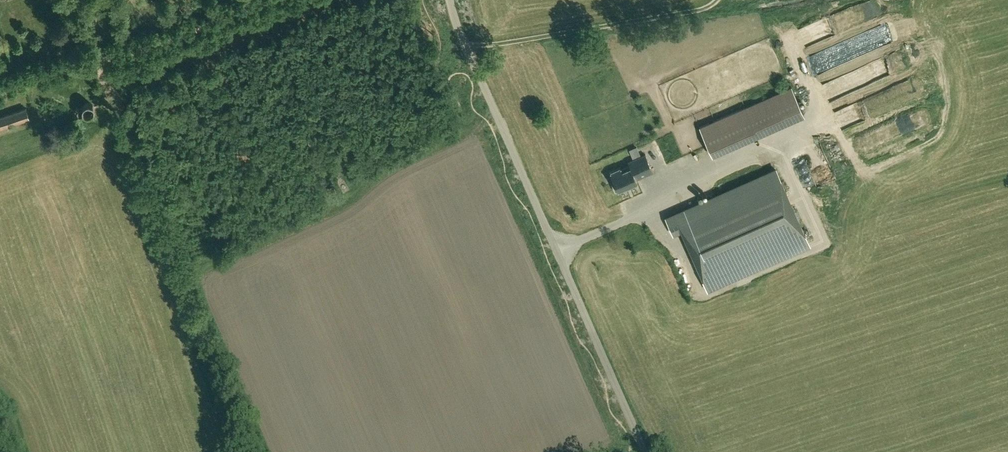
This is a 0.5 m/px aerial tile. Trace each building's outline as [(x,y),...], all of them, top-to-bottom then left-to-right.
[(76,109),(79,115),(84,113),(89,114),(93,113),(94,110),(94,105),(91,103),(88,101),(83,104),(82,107),(76,109)] [(712,155),(757,135),(745,107),(699,127),(712,155)] [(8,135),(22,130),(19,122),(31,118),(27,108),(0,117),(0,137),(8,135)] [(825,147),(818,149),(821,157),(828,155),(825,147)] [(614,182),(611,183),(615,192),(638,182),(635,175),(644,171),(646,175),(653,172),(646,155),(628,162),(631,168),(623,171),(621,168),(610,173),(614,182)] [(776,170),(666,219),(673,233),(681,230),(707,288),(809,243),(776,170)] [(832,241),(829,229),(821,231),(824,243),(832,241)]
